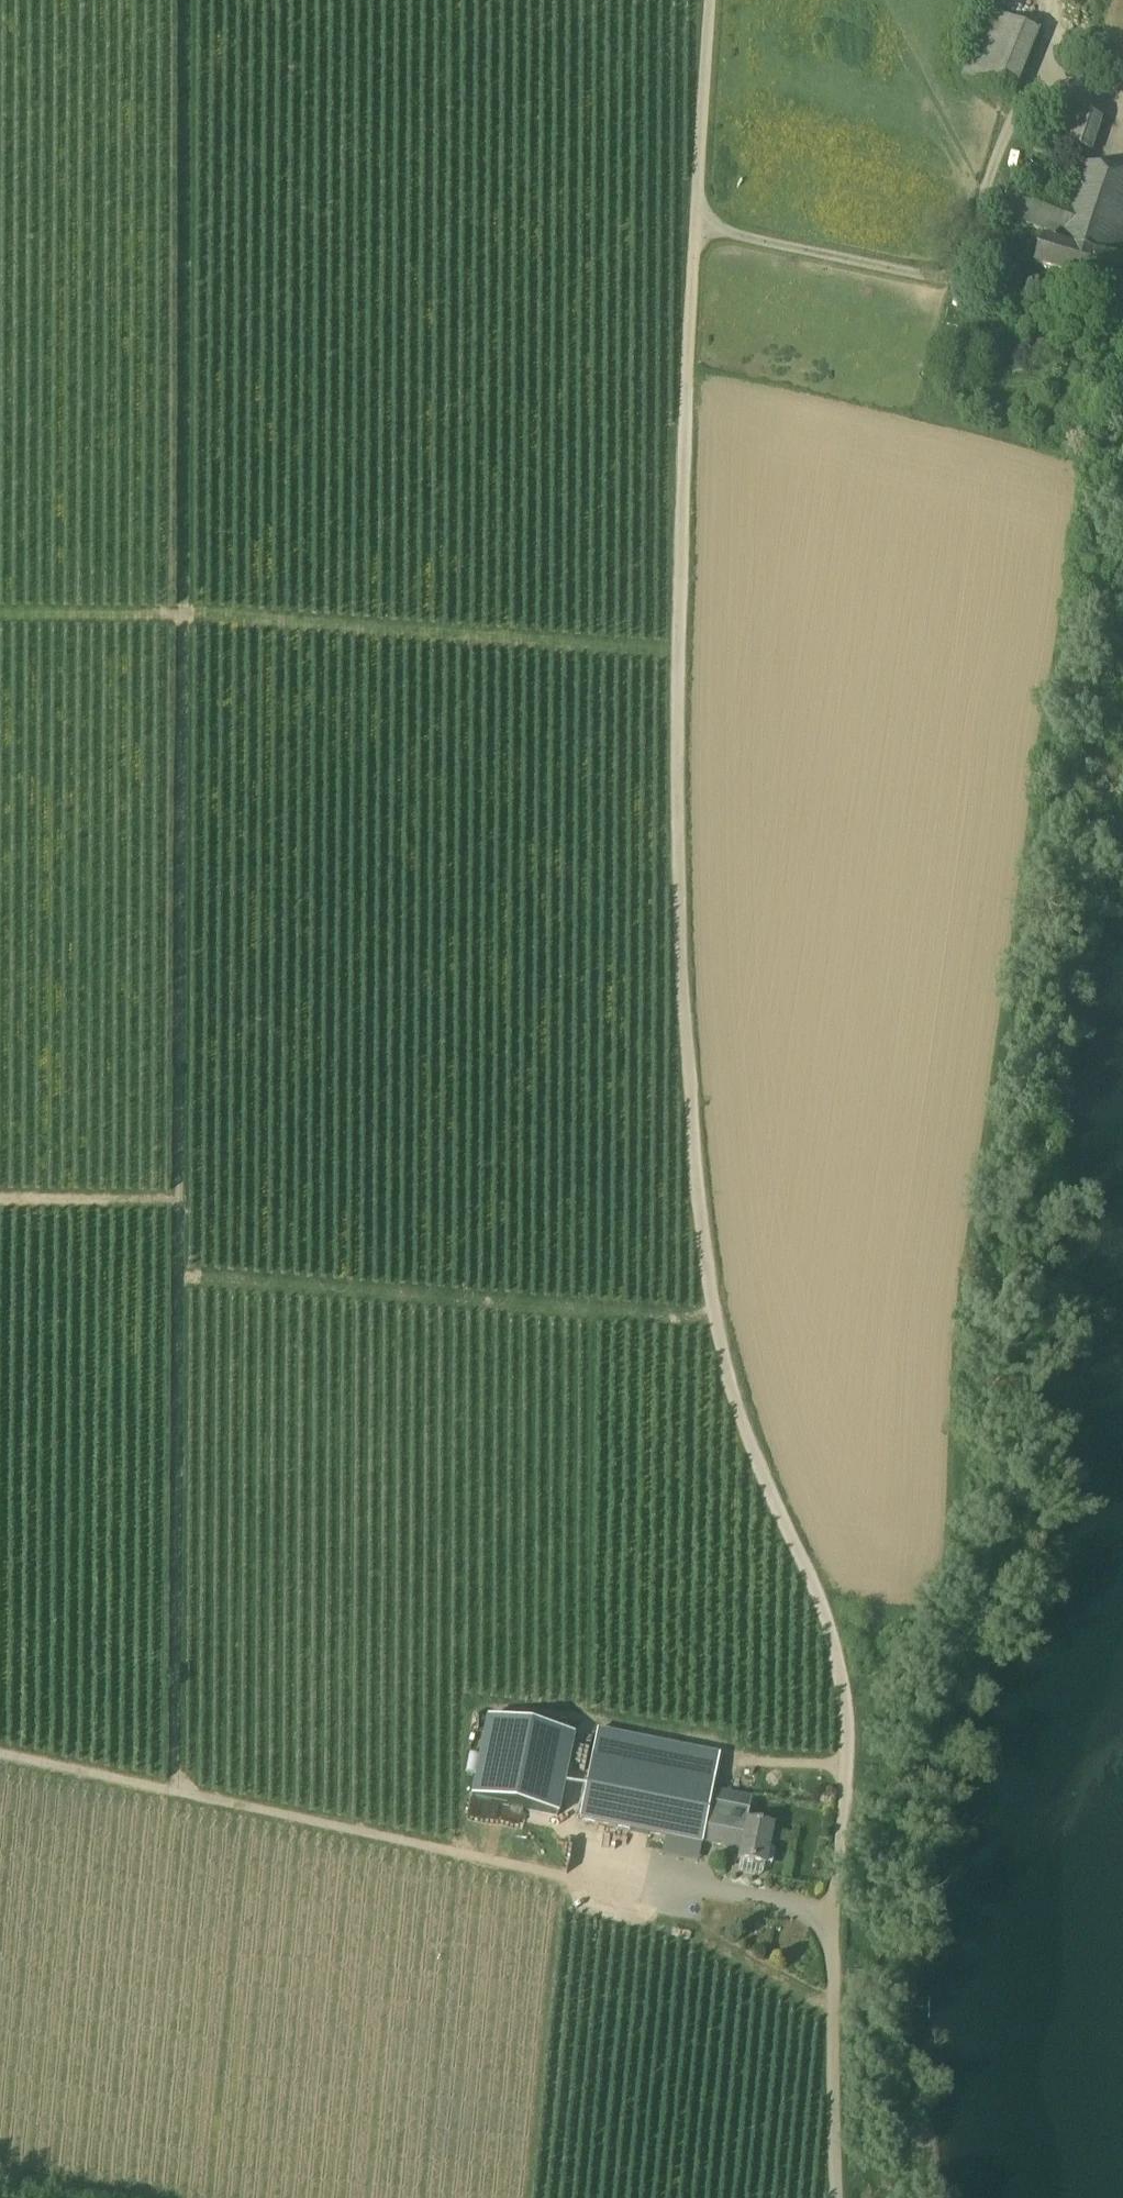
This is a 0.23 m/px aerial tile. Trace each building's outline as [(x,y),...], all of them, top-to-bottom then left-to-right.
[(1095,65),(1122,74),(1122,0),(1115,0),(1095,65)] [(1015,98),(1041,32),(989,11),(963,77),(1015,98)] [(1093,152),(1104,119),(1072,109),(1061,141),(1093,152)] [(1122,258),(1122,176),(1083,163),(1070,204),(1013,186),(1003,217),(1060,237),(1058,245),(1046,241),(1037,267),(1118,293),(1122,278),(1122,266),(1121,265),(1122,258)] [(473,1800),(560,1816),(575,1738),(488,1721),(473,1800)] [(718,1817),(708,1815),(720,1754),(598,1729),(580,1821),(702,1845),(703,1843),(728,1848),(727,1856),(739,1859),(741,1860),(739,1870),(742,1874),(760,1877),(764,1874),(765,1865),(766,1865),(773,1826),(747,1821),(746,1823),(737,1821),(738,1816),(719,1812),(718,1817)]
